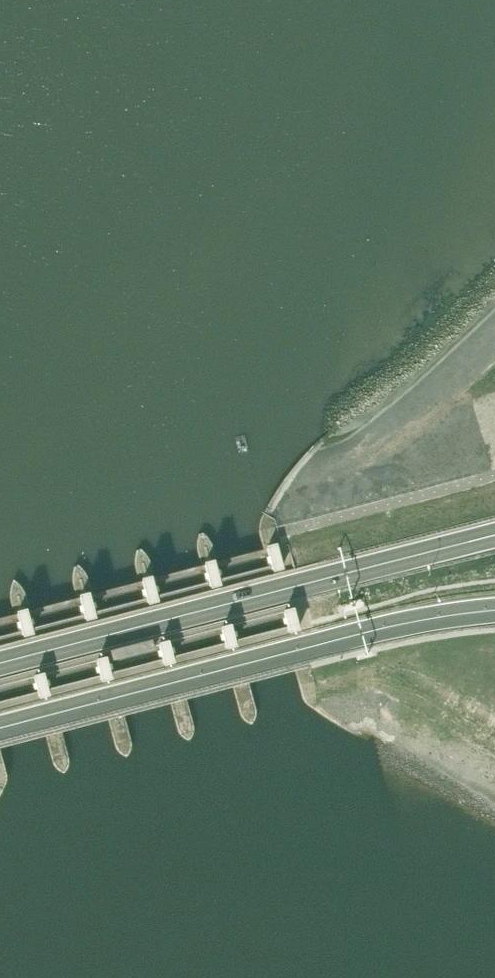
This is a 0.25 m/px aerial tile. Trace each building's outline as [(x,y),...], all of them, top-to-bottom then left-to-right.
[(217,559),(204,562),(208,576),(211,588),(223,584),(220,573),(217,559)] [(154,575),(141,578),(145,592),(148,604),(160,601),(157,589),(154,575)] [(91,591),(79,594),(83,608),(86,620),(98,617),(95,605),(91,591)] [(29,607),(17,610),(21,625),(24,636),(36,633),(33,621),(29,607)]
